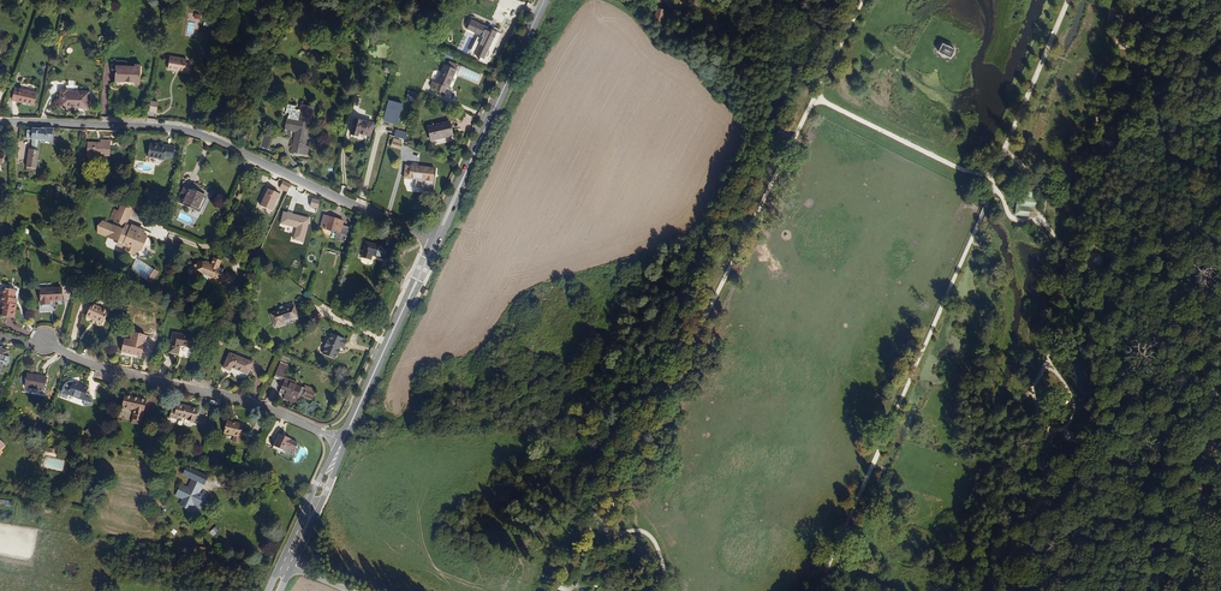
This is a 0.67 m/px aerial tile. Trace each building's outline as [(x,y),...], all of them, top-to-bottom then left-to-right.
[(667,10),(658,8),(654,21),(663,23),(667,10)] [(487,64),(502,34),(471,19),(467,28),(481,35),(480,38),(478,37),(477,39),(469,35),(462,51),(468,54),(467,55),(474,58),(475,56),(480,58),(479,60),(487,64)] [(952,58),(957,48),(943,41),(938,52),(945,55),(952,58)] [(186,62),(186,58),(169,56),(168,69),(175,70),(175,69),(178,70),(178,71),(189,72),(189,62),(186,62)] [(481,75),(446,61),(438,81),(433,79),(430,87),(445,93),(448,87),(449,87),(455,74),(478,83),(481,75)] [(137,87),(138,67),(133,67),(132,69),(113,68),(113,84),(132,84),(132,86),(137,87)] [(35,103),(37,91),(16,86),(14,96),(18,97),(18,100),(35,103)] [(86,109),(87,92),(75,91),(75,86),(65,86),(65,91),(59,91),(59,108),(86,109)] [(420,103),(423,95),(414,92),(411,100),(420,103)] [(388,98),(381,120),(396,125),(403,103),(388,98)] [(158,110),(159,102),(151,100),(150,109),(158,110)] [(306,126),(306,122),(310,123),(313,106),(303,104),(301,111),(296,109),(297,106),(289,104),(287,111),(291,112),(290,116),(289,116),(287,128),(285,128),(284,133),(290,135),(291,130),(297,132),(293,149),(307,153),(309,145),(305,144),(309,127),(306,126)] [(371,136),(375,121),(354,115),(349,132),(359,135),(360,133),(371,136)] [(453,136),(450,122),(428,127),(432,141),(453,136)] [(36,153),(37,142),(51,143),(51,130),(43,130),(43,131),(32,130),(32,129),(25,129),(25,136),(30,136),(29,142),(30,142),(29,151),(27,151),(24,170),(33,172),(37,153),(36,153)] [(395,135),(406,137),(408,131),(396,129),(395,135)] [(270,148),(273,135),(264,133),(260,150),(273,153),(275,149),(270,148)] [(110,161),(111,140),(100,139),(100,142),(87,142),(87,160),(110,161)] [(403,147),(404,141),(393,139),(392,145),(403,147)] [(173,157),(175,146),(166,145),(166,146),(150,144),(148,156),(165,159),(165,156),(173,157)] [(415,180),(416,166),(411,165),(411,166),(406,166),(404,178),(409,178),(409,179),(415,180)] [(434,192),(435,176),(437,176),(438,170),(436,170),(436,168),(416,166),(415,180),(418,180),(418,187),(426,188),(426,191),(434,192)] [(199,211),(206,197),(185,187),(179,199),(179,201),(199,211)] [(1036,197),(1037,188),(1028,187),(1027,198),(1018,197),(1015,215),(1029,217),(1030,212),(1039,213),(1040,198),(1036,197)] [(280,195),(269,190),(261,207),(272,212),(280,195)] [(144,231),(126,224),(132,210),(128,205),(121,205),(118,212),(114,210),(110,220),(114,222),(112,226),(102,222),(97,225),(97,233),(107,237),(111,236),(116,237),(114,240),(118,241),(117,244),(126,247),(125,249),(126,252),(131,255),(135,253),(136,249),(141,251),(143,246),(149,249),(150,246),(149,241),(148,238),(146,236),(143,234),(144,231)] [(340,221),(342,216),(321,211),(318,223),(338,229),(340,221)] [(388,247),(383,246),(383,245),(361,238),(356,253),(365,256),(367,252),(381,256),(379,264),(383,266),(388,247)] [(396,256),(400,251),(396,247),(392,252),(396,256)] [(226,275),(227,273),(222,271),(220,271),(219,268),(222,260),(215,257),(212,265),(210,264),(205,262),(201,260),(197,262),(198,264),(193,266),(197,275),(202,273),(203,277),(217,282),(218,279),(224,282),(225,280),(229,282),(231,277),(226,275)] [(138,258),(130,268),(150,283),(158,274),(138,258)] [(233,283),(237,275),(228,271),(227,273),(226,275),(231,277),(229,282),(233,283)] [(13,317),(16,304),(14,304),(15,299),(13,298),(15,289),(4,287),(0,301),(2,302),(1,308),(3,308),(2,315),(13,317)] [(61,299),(60,287),(39,289),(40,304),(49,303),(49,300),(61,299)] [(303,296),(310,301),(313,296),(306,292),(303,296)] [(103,323),(108,311),(91,304),(86,316),(103,323)] [(298,316),(294,305),(270,313),(275,327),(283,323),(283,321),(298,316)] [(315,323),(322,316),(315,309),(308,316),(315,323)] [(143,355),(145,343),(146,344),(148,337),(146,334),(144,333),(142,334),(141,335),(139,342),(125,339),(123,352),(133,354),(133,353),(143,355)] [(338,349),(339,347),(343,348),(346,340),(331,333),(327,341),(326,340),(324,346),(325,347),(322,354),(334,359),(336,354),(337,355),(339,350),(338,349)] [(196,349),(198,339),(173,334),(169,352),(178,354),(179,346),(196,349)] [(8,351),(0,348),(0,372),(0,373),(2,365),(6,366),(7,364),(8,364),(9,357),(7,357),(8,351)] [(248,373),(253,362),(230,353),(224,367),(231,370),(232,367),(248,373)] [(281,381),(285,373),(277,369),(273,378),(281,381)] [(44,390),(47,377),(27,373),(25,385),(44,390)] [(314,393),(296,385),(297,382),(285,377),(279,391),(284,394),(282,398),(294,403),(298,395),(302,397),(311,401),(314,393)] [(86,395),(88,388),(73,383),(73,381),(68,382),(66,383),(64,385),(60,397),(67,399),(69,393),(83,398),(83,404),(90,406),(92,405),(92,397),(86,395)] [(143,415),(147,399),(126,395),(124,407),(135,409),(134,414),(143,415)] [(195,420),(198,409),(177,404),(176,409),(172,408),(170,417),(177,418),(177,415),(188,418),(188,419),(195,420)] [(239,443),(244,425),(227,421),(224,433),(235,436),(233,441),(239,443)] [(295,449),(297,442),(290,439),(291,438),(285,435),(284,437),(282,436),(283,434),(279,432),(272,447),(284,452),(287,445),(295,449)] [(200,508),(207,494),(204,491),(200,498),(197,496),(202,486),(203,486),(207,478),(186,468),(182,475),(192,481),(188,489),(181,486),(177,496),(183,499),(180,506),(185,508),(186,507),(189,509),(191,503),(200,508)] [(235,517),(228,521),(232,529),(239,525),(235,517)]
